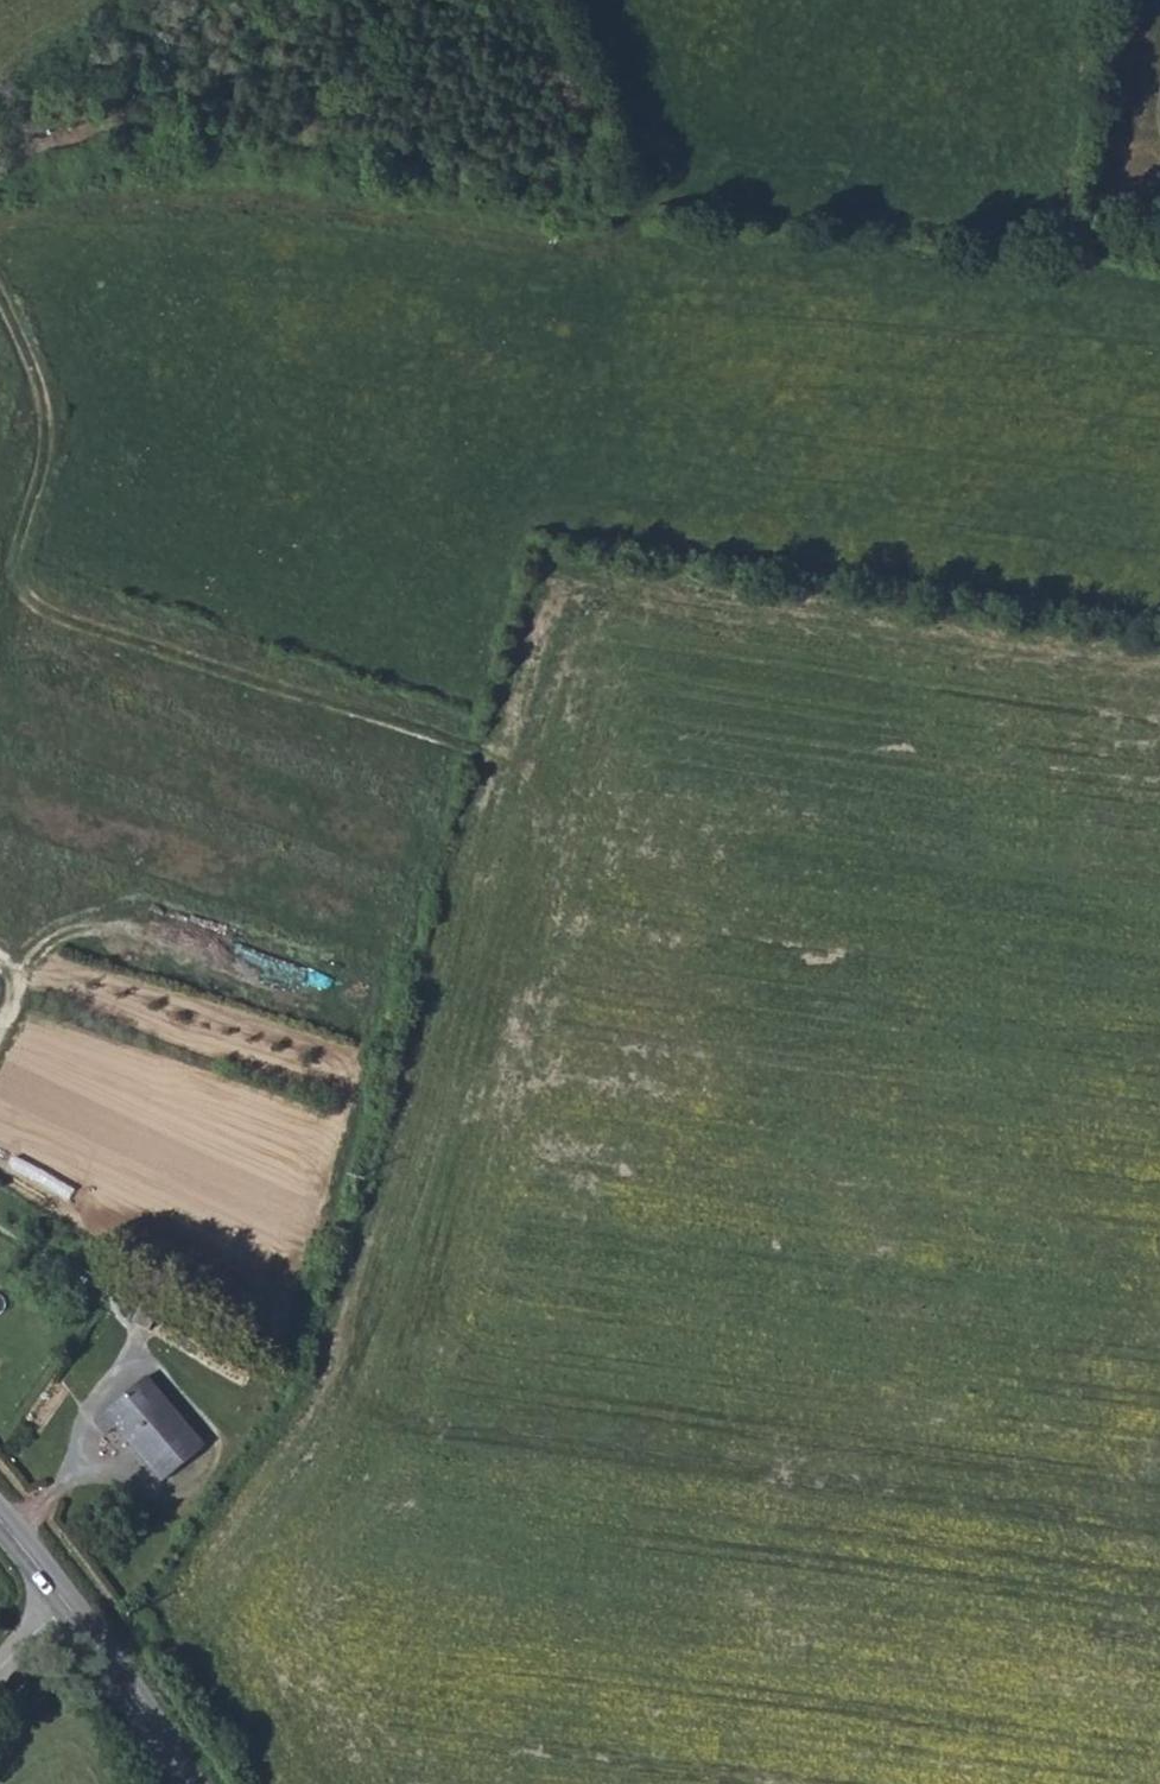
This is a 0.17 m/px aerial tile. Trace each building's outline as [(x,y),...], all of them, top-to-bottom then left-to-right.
[(162,1300),(145,1292),(132,1320),(149,1328),(162,1300)] [(139,1449),(137,1451),(162,1481),(203,1446),(145,1377),(95,1419),(107,1433),(118,1424),(139,1449)]
